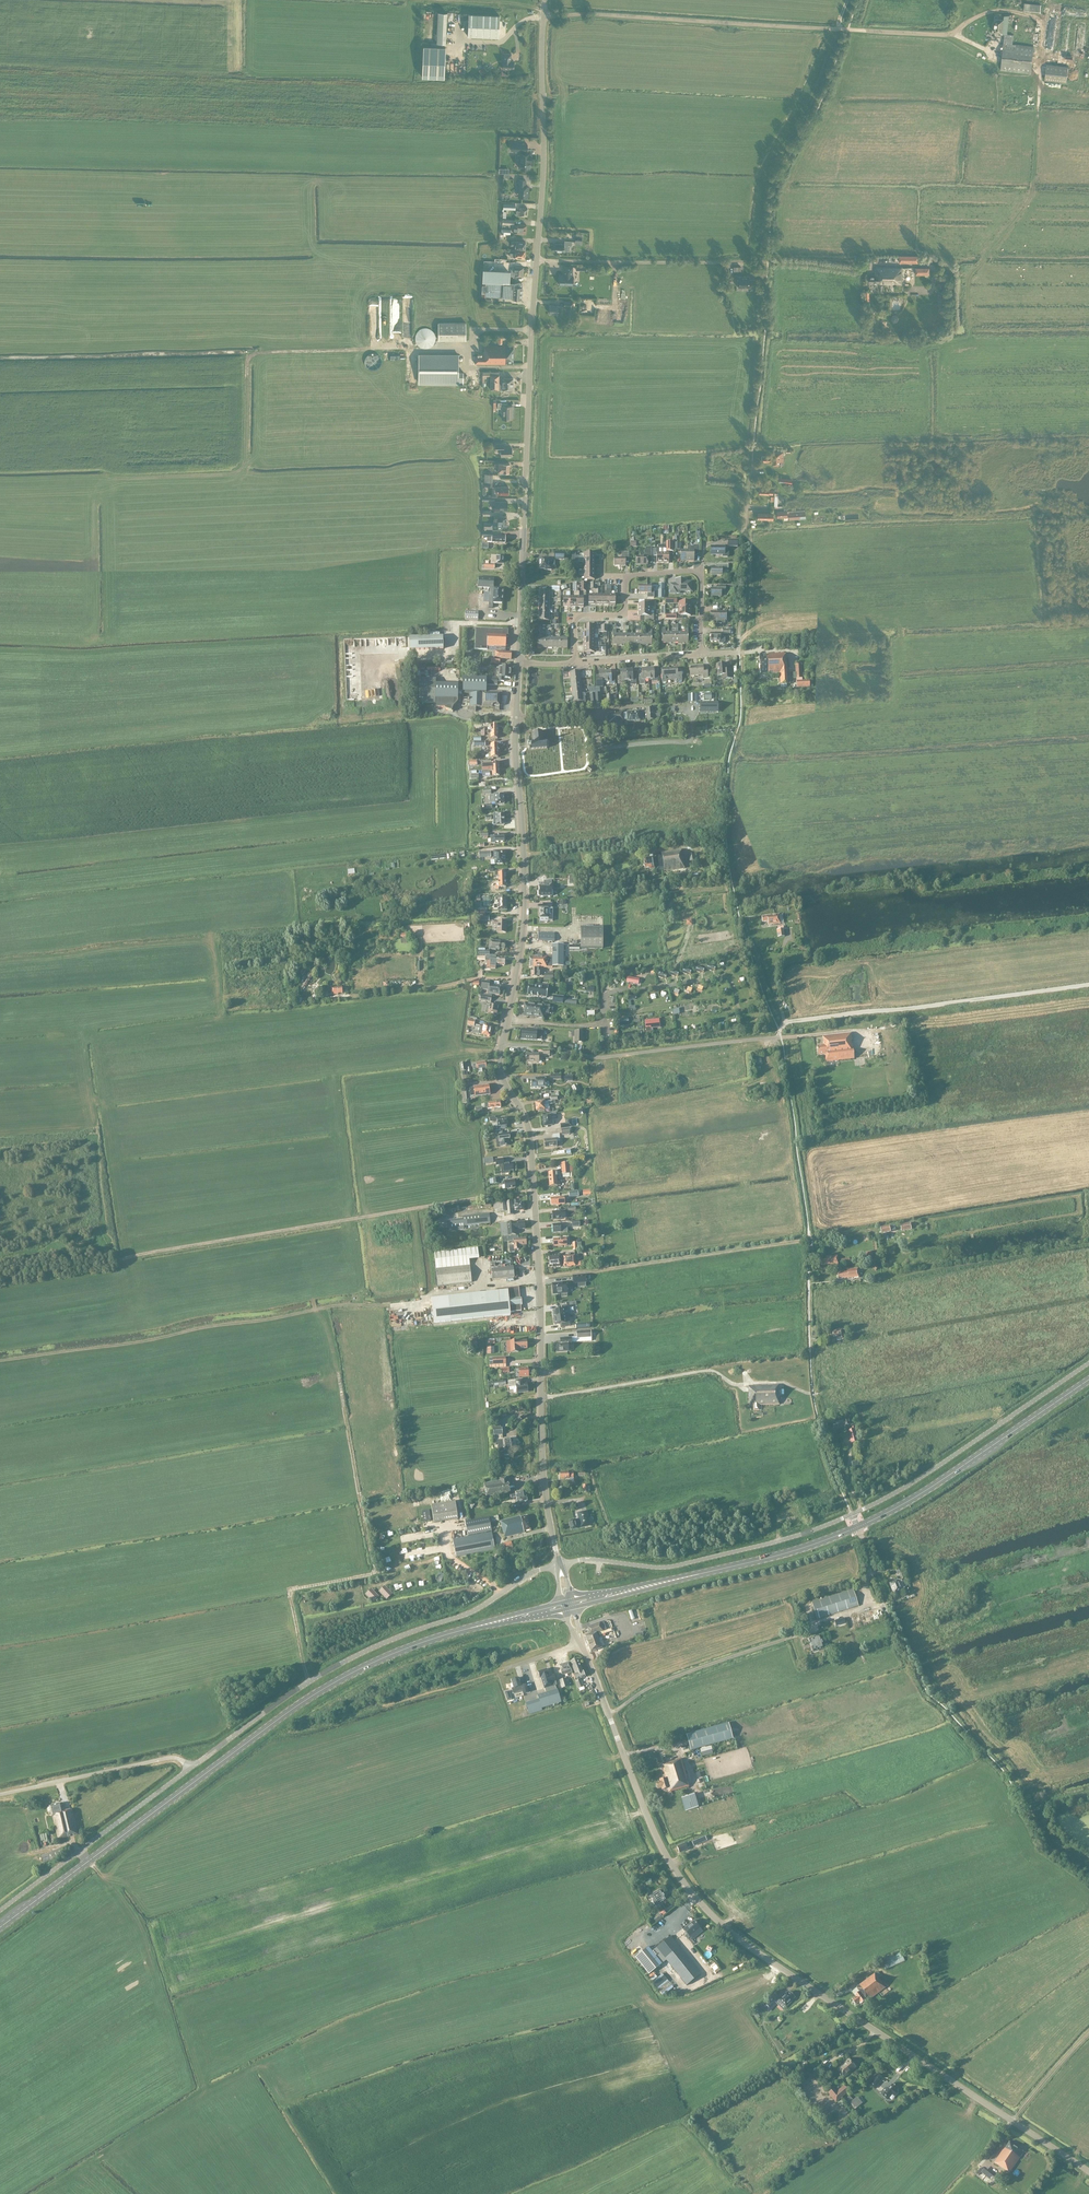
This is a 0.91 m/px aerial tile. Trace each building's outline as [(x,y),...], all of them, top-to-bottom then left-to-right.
[(1024,3),(1024,10),(1030,10),(1030,8),(1034,8),(1034,10),(1041,11),(1041,4),(1024,3)] [(437,43),(446,44),(447,13),(438,13),(437,43)] [(469,14),(468,36),(498,38),(499,15),(469,14)] [(1031,73),(1034,47),(1012,44),(1013,35),(1008,35),(1008,33),(1007,33),(1009,16),(1010,16),(1010,15),(1004,14),(1004,20),(995,19),(994,31),(1001,32),(1001,34),(1004,34),(1000,70),(1031,73)] [(444,78),(445,48),(423,47),(422,77),(444,78)] [(511,54),(504,53),(503,61),(503,60),(502,69),(513,69),(514,61),(511,61),(511,54)] [(478,68),(481,73),(486,70),(483,64),(478,68)] [(1045,80),(1066,83),(1068,68),(1046,65),(1045,80)] [(517,143),(511,142),(511,151),(520,151),(519,154),(518,154),(517,162),(519,162),(519,168),(520,168),(530,169),(530,161),(531,161),(531,155),(530,155),(530,154),(526,154),(526,151),(527,151),(527,144),(517,144),(517,143)] [(517,196),(517,197),(528,198),(528,197),(528,196),(529,194),(528,193),(528,187),(525,186),(525,180),(518,179),(517,186),(518,186),(518,196),(517,196)] [(503,218),(506,218),(506,212),(504,211),(504,209),(515,210),(516,204),(504,204),(503,209),(502,209),(502,211),(503,211),(503,218)] [(527,216),(527,209),(519,208),(519,211),(516,211),(516,216),(519,216),(527,216)] [(513,227),(513,228),(513,233),(517,234),(526,234),(526,225),(518,225),(518,226),(514,225),(514,220),(503,219),(502,224),(512,225),(512,226),(513,227)] [(501,228),(501,236),(500,239),(506,239),(506,234),(510,234),(511,229),(501,228)] [(525,250),(525,242),(515,241),(515,242),(511,241),(510,246),(515,246),(514,250),(525,250)] [(555,244),(554,251),(568,252),(568,246),(571,246),(572,241),(564,241),(564,244),(555,244)] [(525,250),(514,250),(514,254),(510,253),(510,257),(514,257),(524,258),(525,250)] [(573,278),(573,275),(572,275),(572,267),(564,266),(563,275),(559,275),(559,284),(573,285),(573,282),(574,282),(574,278),(573,278)] [(523,276),(523,267),(514,267),(514,269),(511,269),(511,275),(515,276),(523,276)] [(869,274),(869,275),(869,283),(880,284),(880,285),(902,285),(902,267),(876,267),(876,272),(875,272),(875,274),(869,274)] [(483,269),(482,280),(510,282),(510,271),(483,269)] [(736,275),(736,287),(741,287),(741,289),(746,289),(746,287),(747,287),(747,286),(752,286),(753,278),(747,278),(747,275),(736,275)] [(510,282),(482,281),(481,295),(488,296),(509,297),(509,296),(512,296),(512,298),(521,299),(522,287),(518,287),(519,283),(510,282)] [(573,302),(564,302),(564,306),(568,306),(568,311),(572,311),(573,302)] [(558,306),(550,305),(549,313),(558,314),(558,312),(561,312),(562,306),(558,306)] [(891,319),(893,323),(898,322),(899,318),(896,314),(892,315),(891,319)] [(466,340),(466,322),(438,322),(438,340),(466,340)] [(432,330),(428,328),(426,328),(423,328),(421,329),(419,330),(417,332),(416,334),(415,336),(415,338),(415,340),(416,342),(416,343),(418,345),(420,347),(423,348),(425,348),(428,347),(431,346),(433,344),(435,342),(435,339),(435,337),(435,334),(434,333),(433,331),(432,330)] [(513,363),(513,346),(505,346),(505,345),(484,345),(484,350),(483,350),(483,356),(475,356),(475,363),(506,364),(506,363),(513,363)] [(369,369),(371,370),(374,370),(377,369),(379,367),(381,365),(381,362),(381,359),(380,356),(377,355),(375,353),(372,353),(369,354),(367,356),(365,359),(365,362),(365,364),(367,367),(369,369)] [(463,371),(458,371),(458,356),(419,355),(418,382),(463,383),(463,371)] [(499,380),(499,375),(490,375),(490,389),(497,389),(500,389),(513,390),(513,378),(502,378),(502,380),(499,380)] [(508,403),(505,403),(498,402),(498,408),(502,408),(502,419),(512,419),(512,406),(508,406),(508,403)] [(501,450),(501,456),(512,456),(512,447),(504,447),(504,443),(495,444),(495,450),(501,450)] [(783,462),(783,452),(773,452),(773,457),(771,457),(771,456),(761,456),(761,462),(771,462),(773,462),(773,466),(779,466),(779,462),(783,462)] [(503,464),(498,463),(495,463),(494,467),(498,467),(498,473),(503,473),(503,472),(509,472),(509,464),(503,463),(503,464)] [(484,474),(484,479),(484,486),(492,486),(493,474),(484,474)] [(778,492),(774,492),(774,496),(774,506),(775,506),(774,509),(785,510),(785,506),(777,506),(778,492)] [(507,509),(507,502),(499,501),(494,501),(494,510),(499,510),(499,509),(507,509)] [(498,516),(498,517),(494,517),(493,529),(502,529),(502,526),(506,526),(507,516),(498,516)] [(666,548),(662,548),(662,563),(668,563),(669,552),(673,552),(673,542),(666,542),(666,548)] [(687,551),(687,561),(694,561),(694,557),(699,554),(700,545),(693,545),(693,547),(687,547),(687,551)] [(646,547),(644,557),(640,557),(640,556),(636,556),(636,565),(647,565),(647,563),(651,563),(651,547),(646,547)] [(728,556),(728,553),(727,551),(724,551),(724,547),(711,547),(711,555),(723,555),(723,557),(727,557),(728,556)] [(656,563),(662,563),(662,548),(656,548),(656,549),(653,549),(653,556),(656,556),(656,563)] [(554,559),(565,560),(565,552),(555,552),(554,559)] [(614,558),(614,566),(625,566),(625,562),(628,562),(628,552),(621,552),(621,558),(614,558)] [(496,556),(490,555),(490,565),(483,564),(483,568),(494,568),(494,564),(504,564),(504,556),(496,556)] [(548,559),(539,559),(539,569),(545,569),(545,570),(551,570),(551,566),(554,566),(554,561),(548,561),(548,559)] [(716,565),(716,568),(711,568),(711,576),(722,576),(722,572),(728,572),(728,565),(716,565)] [(493,578),(478,577),(478,587),(489,588),(488,608),(492,608),(492,603),(502,603),(503,589),(493,589),(493,578)] [(670,584),(670,593),(679,593),(679,591),(690,591),(690,582),(682,582),(682,580),(681,580),(680,580),(678,580),(677,580),(676,580),(676,585),(670,584)] [(651,590),(651,586),(639,586),(638,593),(647,593),(647,598),(654,598),(654,590),(651,590)] [(716,586),(716,589),(711,589),(711,596),(721,596),(721,592),(725,592),(725,586),(716,586)] [(649,610),(649,607),(654,607),(654,600),(644,600),(644,604),(638,604),(638,610),(649,610)] [(679,609),(679,613),(673,613),(673,615),(676,615),(676,619),(683,619),(683,616),(690,616),(690,609),(679,609)] [(649,610),(638,610),(638,616),(640,616),(640,621),(653,621),(653,617),(649,616),(649,610)] [(715,610),(715,612),(711,612),(711,621),(725,621),(725,612),(720,612),(720,610),(715,610)] [(477,612),(465,612),(465,621),(477,621),(477,612)] [(508,630),(487,629),(476,628),(475,650),(486,651),(502,651),(502,647),(505,647),(506,636),(508,636),(508,630)] [(720,633),(710,633),(710,641),(720,641),(720,644),(723,644),(725,642),(725,639),(723,637),(720,637),(720,633)] [(443,649),(443,639),(442,637),(408,638),(409,650),(443,649)] [(789,673),(792,673),(792,671),(787,671),(786,659),(785,659),(785,654),(759,655),(760,674),(779,673),(780,684),(787,684),(787,672),(789,672),(789,673)] [(722,679),(733,679),(733,671),(731,671),(731,670),(727,670),(726,664),(716,665),(717,675),(721,675),(722,679)] [(795,664),(796,681),(796,688),(809,687),(809,680),(802,681),(801,664),(795,664)] [(703,669),(702,666),(689,667),(690,676),(703,675),(703,677),(707,676),(707,669),(703,669)] [(510,679),(510,668),(498,667),(498,681),(504,682),(504,678),(510,679)] [(653,668),(647,669),(648,680),(652,679),(652,682),(657,681),(657,674),(654,675),(653,668)] [(667,681),(671,680),(677,680),(677,681),(682,681),(681,672),(677,672),(677,669),(668,669),(668,668),(661,669),(662,682),(662,684),(666,684),(666,682),(667,682),(667,681)] [(641,669),(642,674),(638,674),(639,685),(645,684),(645,680),(648,680),(647,669),(641,669)] [(627,681),(626,670),(620,670),(620,677),(617,677),(618,684),(623,683),(623,681),(627,681)] [(636,676),(635,676),(632,676),(632,670),(626,670),(627,681),(630,681),(630,683),(631,685),(636,685),(636,676)] [(570,680),(580,679),(579,671),(569,672),(570,680)] [(610,671),(604,672),(605,682),(609,682),(609,685),(614,684),(614,675),(611,676),(610,671)] [(602,683),(605,682),(604,672),(598,672),(599,678),(596,679),(596,687),(602,687),(602,683)] [(460,686),(460,692),(462,692),(462,693),(482,694),(482,693),(486,693),(486,692),(486,678),(463,678),(463,677),(463,686),(460,686)] [(436,679),(419,679),(418,704),(435,704),(434,708),(445,709),(445,710),(451,712),(453,707),(458,702),(458,685),(436,684),(436,679)] [(580,679),(570,680),(571,687),(581,686),(580,679)] [(582,694),(581,686),(571,687),(572,695),(582,694)] [(482,693),(482,694),(462,693),(461,706),(463,706),(463,707),(467,707),(467,711),(475,712),(475,707),(493,708),(493,707),(499,707),(500,692),(486,692),(486,693),(482,693)] [(582,694),(572,695),(573,702),(577,702),(578,704),(586,703),(585,696),(582,697),(582,694)] [(714,703),(700,703),(700,712),(714,712),(714,703)] [(648,707),(648,709),(646,709),(646,711),(644,711),(645,719),(647,719),(647,720),(653,720),(653,717),(660,717),(659,712),(654,712),(654,711),(654,707),(648,707)] [(643,711),(639,712),(626,713),(627,722),(639,721),(644,720),(643,711)] [(609,721),(610,729),(623,727),(622,720),(623,720),(622,712),(614,713),(614,714),(607,715),(607,721),(609,721)] [(542,732),(532,733),(533,742),(529,742),(528,742),(528,744),(527,744),(527,748),(529,748),(529,750),(547,748),(549,746),(548,743),(546,741),(543,741),(542,732)] [(504,804),(503,794),(494,794),(494,795),(489,795),(489,804),(495,803),(495,805),(504,804)] [(504,825),(504,813),(503,813),(493,813),(493,825),(504,825)] [(490,836),(491,839),(491,844),(494,844),(494,842),(504,842),(504,841),(504,838),(504,835),(494,835),(494,836),(490,836)] [(653,863),(652,858),(643,859),(644,863),(644,866),(645,870),(654,869),(654,868),(657,868),(658,872),(684,868),(682,855),(681,855),(680,850),(655,854),(657,863),(653,863)] [(502,860),(505,860),(505,854),(504,853),(503,853),(503,851),(493,851),(494,860),(495,864),(502,864),(502,860)] [(498,880),(505,880),(505,873),(498,873),(498,871),(495,872),(495,876),(498,876),(498,880)] [(505,880),(498,880),(498,881),(495,881),(495,889),(498,889),(498,888),(505,888),(505,880)] [(539,886),(539,891),(538,891),(538,896),(539,896),(551,896),(551,887),(551,881),(544,881),(544,886),(539,886)] [(506,910),(506,899),(502,899),(502,896),(495,896),(495,901),(497,901),(497,905),(493,905),(494,909),(497,909),(497,910),(506,910)] [(553,908),(552,908),(548,908),(539,908),(539,922),(548,922),(548,921),(552,921),(553,908)] [(780,924),(779,914),(770,915),(770,916),(761,917),(762,922),(767,921),(768,925),(780,924)] [(506,933),(506,921),(497,921),(492,921),(492,924),(497,925),(497,932),(506,933)] [(581,949),(603,949),(603,928),(581,927),(581,949)] [(554,942),(555,933),(538,933),(538,941),(554,942)] [(504,949),(504,947),(505,946),(505,944),(505,943),(500,943),(500,941),(489,941),(489,949),(500,950),(500,948),(504,949)] [(565,947),(563,947),(563,944),(552,944),(552,956),(547,956),(534,956),(534,957),(529,957),(529,967),(536,967),(536,968),(547,968),(552,968),(552,966),(563,966),(563,951),(565,951),(565,947)] [(486,956),(485,956),(485,961),(490,961),(490,968),(495,968),(495,965),(504,966),(504,960),(493,959),(493,956),(489,955),(486,955),(486,956)] [(302,980),(298,988),(300,989),(299,990),(302,992),(305,986),(306,987),(308,983),(307,983),(312,976),(308,973),(306,977),(307,977),(307,978),(304,976),(304,977),(303,976),(301,979),(302,980)] [(489,982),(486,982),(482,981),(481,989),(488,990),(488,994),(499,995),(500,986),(489,985),(489,982)] [(534,987),(528,986),(527,995),(546,998),(548,986),(534,984),(534,987)] [(563,997),(553,996),(552,1002),(562,1004),(563,997)] [(541,1005),(525,1003),(523,1016),(543,1018),(544,1013),(548,1014),(549,1007),(545,1006),(546,1003),(542,1003),(541,1005)] [(486,1006),(485,1013),(488,1014),(489,1014),(488,1015),(492,1016),(492,1015),(496,1016),(497,1011),(496,1011),(497,1005),(490,1004),(489,1005),(486,1005),(486,1006)] [(656,1020),(645,1021),(646,1032),(650,1032),(650,1029),(652,1028),(657,1027),(656,1020)] [(476,1025),(475,1028),(474,1033),(481,1034),(489,1036),(490,1032),(491,1026),(483,1025),(483,1027),(476,1025)] [(532,1028),(532,1030),(521,1030),(521,1039),(536,1040),(541,1041),(542,1029),(532,1028)] [(583,1031),(574,1031),(574,1042),(583,1042),(583,1031)] [(823,1036),(823,1037),(822,1037),(823,1045),(816,1046),(817,1056),(825,1055),(825,1062),(854,1059),(852,1045),(851,1045),(851,1041),(852,1041),(851,1033),(823,1036)] [(539,1054),(538,1054),(525,1054),(525,1060),(526,1060),(526,1063),(539,1062),(539,1054)] [(762,1061),(761,1056),(753,1058),(754,1064),(763,1063),(763,1061),(762,1061)] [(485,1063),(472,1065),(473,1070),(477,1069),(477,1073),(482,1072),(482,1069),(486,1068),(485,1063)] [(531,1080),(531,1087),(545,1087),(545,1078),(535,1078),(535,1080),(531,1080)] [(475,1097),(490,1095),(488,1085),(473,1087),(473,1088),(471,1088),(471,1089),(470,1090),(470,1095),(472,1095),(472,1096),(475,1096),(475,1097)] [(535,1103),(536,1107),(535,1108),(536,1110),(536,1111),(549,1109),(549,1105),(555,1104),(555,1100),(557,1100),(557,1097),(559,1096),(559,1093),(551,1094),(551,1097),(550,1097),(551,1101),(543,1102),(535,1103)] [(484,1108),(484,1104),(482,1104),(482,1107),(475,1108),(476,1114),(482,1113),(482,1108),(484,1108)] [(542,1116),(542,1118),(542,1120),(543,1120),(544,1126),(551,1125),(550,1118),(556,1117),(555,1113),(550,1114),(550,1115),(542,1116)] [(500,1118),(496,1119),(495,1119),(495,1117),(489,1118),(490,1122),(497,1123),(497,1126),(507,1125),(507,1124),(507,1123),(507,1121),(506,1121),(506,1118),(501,1119),(500,1118)] [(560,1124),(561,1129),(572,1127),(570,1120),(565,1120),(565,1124),(560,1124)] [(500,1146),(508,1145),(508,1139),(509,1139),(509,1134),(502,1135),(502,1132),(496,1132),(496,1136),(495,1136),(496,1147),(500,1146)] [(544,1140),(545,1148),(556,1147),(556,1142),(560,1141),(559,1134),(552,1135),(552,1139),(544,1140)] [(499,1168),(501,1168),(501,1174),(510,1174),(509,1171),(513,1170),(512,1163),(504,1164),(503,1159),(495,1160),(495,1165),(498,1165),(499,1168)] [(569,1174),(569,1163),(561,1163),(562,1174),(569,1174)] [(502,1189),(505,1189),(515,1188),(514,1180),(504,1181),(504,1182),(502,1182),(502,1189)] [(564,1197),(559,1197),(550,1198),(551,1205),(555,1205),(565,1205),(564,1197)] [(516,1211),(524,1210),(523,1203),(515,1203),(515,1201),(505,1202),(505,1201),(493,1202),(494,1210),(497,1210),(498,1213),(505,1212),(506,1215),(514,1215),(513,1211),(516,1211)] [(565,1211),(564,1211),(561,1212),(561,1211),(552,1212),(552,1219),(559,1219),(566,1219),(565,1211)] [(483,1224),(490,1223),(489,1214),(462,1216),(463,1219),(448,1220),(449,1230),(450,1230),(450,1231),(464,1230),(464,1226),(483,1224)] [(515,1222),(507,1223),(502,1224),(502,1229),(507,1229),(508,1235),(516,1235),(515,1230),(524,1229),(524,1222),(515,1223),(515,1222)] [(901,1225),(902,1231),(912,1230),(911,1223),(901,1225)] [(567,1227),(564,1228),(560,1228),(560,1224),(552,1225),(552,1233),(561,1232),(561,1233),(568,1232),(567,1227)] [(513,1241),(513,1245),(509,1246),(509,1253),(515,1252),(514,1250),(519,1250),(519,1245),(526,1245),(526,1238),(518,1239),(518,1236),(508,1237),(502,1237),(502,1242),(513,1241)] [(469,1259),(478,1258),(477,1248),(434,1253),(438,1286),(471,1282),(469,1259)] [(580,1261),(575,1262),(575,1256),(562,1256),(562,1257),(560,1257),(560,1256),(549,1257),(549,1268),(560,1267),(560,1266),(563,1266),(563,1267),(580,1266),(580,1261)] [(828,1265),(831,1265),(838,1264),(837,1256),(826,1257),(826,1259),(820,1260),(821,1265),(828,1264),(828,1265)] [(513,1267),(504,1268),(491,1269),(492,1280),(514,1278),(513,1267)] [(847,1270),(847,1271),(847,1272),(837,1273),(837,1279),(848,1278),(859,1277),(858,1269),(847,1270)] [(585,1275),(572,1276),(573,1284),(586,1283),(585,1275)] [(560,1283),(552,1284),(553,1294),(567,1293),(566,1282),(560,1283)] [(434,1323),(483,1318),(483,1308),(510,1307),(520,1306),(520,1305),(522,1305),(521,1298),(519,1298),(518,1287),(496,1289),(496,1292),(480,1294),(431,1299),(434,1323)] [(552,1311),(553,1318),(568,1315),(567,1305),(557,1307),(557,1310),(552,1311)] [(520,1306),(510,1307),(483,1308),(483,1318),(510,1315),(510,1312),(521,1311),(520,1306)] [(568,1315),(553,1318),(554,1325),(559,1324),(560,1327),(570,1326),(568,1315)] [(842,1339),(842,1335),(845,1334),(845,1329),(840,1330),(832,1331),(833,1336),(836,1336),(837,1340),(842,1339)] [(556,1349),(556,1352),(568,1351),(568,1345),(571,1345),(571,1338),(560,1338),(560,1343),(556,1343),(556,1346),(555,1347),(555,1349),(556,1349)] [(527,1348),(528,1347),(528,1345),(527,1345),(526,1341),(517,1341),(517,1342),(507,1343),(507,1353),(519,1352),(519,1349),(527,1348)] [(506,1367),(506,1364),(506,1357),(489,1358),(490,1368),(506,1367)] [(528,1376),(529,1375),(529,1373),(528,1372),(528,1369),(515,1370),(516,1377),(528,1376)] [(517,1394),(528,1392),(527,1383),(523,1383),(523,1380),(508,1382),(509,1388),(516,1387),(517,1394)] [(779,1404),(778,1385),(748,1386),(749,1406),(779,1404)] [(842,1421),(832,1423),(834,1429),(850,1424),(848,1417),(841,1419),(842,1421)] [(847,1431),(851,1443),(858,1441),(855,1429),(855,1428),(855,1426),(852,1427),(853,1429),(847,1431)] [(509,1451),(512,1451),(511,1439),(502,1440),(498,1441),(498,1451),(503,1450),(503,1452),(504,1452),(505,1455),(509,1455),(509,1451)] [(573,1481),(573,1478),(573,1472),(568,1472),(559,1473),(560,1479),(568,1479),(569,1482),(573,1481)] [(507,1481),(506,1477),(499,1478),(500,1481),(490,1482),(490,1484),(488,1484),(488,1483),(484,1483),(484,1487),(485,1496),(509,1492),(508,1484),(507,1481)] [(526,1501),(525,1496),(524,1491),(510,1494),(510,1498),(516,1497),(517,1503),(526,1501)] [(457,1519),(455,1502),(431,1505),(433,1523),(457,1519)] [(580,1528),(590,1526),(586,1511),(576,1513),(579,1523),(578,1523),(577,1519),(568,1521),(570,1530),(579,1528),(580,1528)] [(498,1515),(497,1515),(465,1521),(467,1535),(501,1529),(498,1515)] [(504,1532),(505,1537),(524,1532),(523,1531),(530,1529),(526,1516),(520,1517),(520,1516),(500,1521),(503,1532),(504,1532)] [(494,1549),(491,1532),(452,1539),(455,1557),(494,1549)] [(513,1549),(511,1542),(503,1543),(505,1551),(513,1549)] [(899,1573),(901,1578),(905,1576),(900,1565),(894,1567),(897,1574),(899,1573)] [(898,1580),(889,1584),(893,1594),(902,1591),(901,1589),(904,1588),(901,1580),(898,1581),(898,1580)] [(853,1589),(828,1597),(811,1603),(817,1619),(858,1606),(853,1589)] [(872,1612),(863,1613),(864,1617),(878,1615),(877,1609),(871,1610),(872,1612)] [(590,1652),(592,1651),(601,1648),(600,1645),(603,1645),(602,1641),(599,1642),(597,1634),(603,1631),(600,1622),(587,1627),(589,1635),(588,1635),(585,1636),(590,1652)] [(819,1636),(808,1639),(812,1652),(823,1648),(819,1636)] [(580,1681),(580,1678),(584,1677),(578,1659),(570,1662),(575,1674),(573,1675),(576,1683),(575,1683),(578,1689),(579,1689),(580,1691),(584,1690),(583,1687),(584,1687),(581,1680),(580,1681)] [(561,1672),(562,1675),(571,1672),(570,1669),(568,1662),(559,1665),(561,1672)] [(541,1708),(561,1702),(553,1676),(549,1677),(546,1669),(538,1672),(540,1678),(541,1678),(545,1693),(537,1695),(538,1699),(525,1703),(529,1714),(542,1710),(541,1708)] [(511,1680),(514,1688),(511,1688),(513,1694),(522,1691),(523,1693),(528,1692),(526,1684),(520,1686),(518,1678),(511,1680)] [(568,1687),(566,1678),(559,1680),(557,1680),(559,1686),(558,1686),(559,1689),(568,1687)] [(685,1735),(690,1751),(732,1738),(728,1723),(685,1735)] [(660,1782),(656,1783),(658,1789),(661,1787),(662,1789),(667,1787),(669,1792),(689,1786),(681,1758),(661,1764),(665,1779),(660,1781),(660,1782)] [(693,1793),(681,1797),(685,1810),(698,1806),(693,1793)] [(49,1806),(49,1807),(48,1808),(48,1812),(50,1812),(51,1817),(53,1816),(58,1839),(78,1834),(72,1809),(63,1811),(61,1804),(49,1806)] [(684,1844),(676,1847),(679,1853),(687,1849),(686,1848),(690,1846),(688,1842),(684,1844)] [(60,1848),(47,1854),(40,1857),(43,1863),(63,1855),(60,1848)] [(659,1890),(649,1897),(656,1907),(666,1900),(659,1890)] [(653,1918),(656,1922),(662,1917),(658,1913),(653,1918)] [(694,1943),(689,1937),(700,1929),(693,1921),(683,1929),(686,1932),(683,1934),(692,1945),(694,1943)] [(656,1944),(675,1931),(669,1923),(666,1925),(665,1924),(646,1936),(650,1942),(654,1940),(656,1944)] [(666,1939),(651,1951),(662,1964),(667,1960),(687,1985),(701,1974),(673,1940),(666,1939)] [(635,1958),(649,1974),(662,1964),(649,1947),(635,1958)] [(884,1966),(886,1970),(905,1961),(901,1952),(886,1959),(886,1960),(879,1963),(881,1967),(884,1966)] [(709,1965),(712,1971),(718,1968),(715,1962),(709,1965)] [(878,1972),(875,1974),(874,1973),(856,1987),(860,1992),(855,1995),(856,1997),(852,2000),(856,2005),(860,2002),(861,2004),(866,2000),(867,2001),(885,1988),(878,1978),(881,1976),(878,1972)] [(795,1997),(789,1992),(787,1994),(786,1992),(778,2000),(786,2007),(792,2001),(792,2000),(795,1997)] [(776,2001),(772,1997),(765,2005),(770,2010),(777,2004),(775,2002),(776,2001)] [(844,2077),(854,2067),(848,2059),(837,2069),(844,2077)] [(880,2080),(882,2077),(878,2073),(869,2083),(874,2088),(881,2081),(880,2080)] [(880,2093),(882,2095),(887,2100),(892,2094),(895,2097),(898,2093),(895,2090),(897,2088),(892,2084),(889,2088),(888,2087),(885,2087),(880,2093)] [(828,2093),(836,2103),(849,2091),(844,2085),(837,2091),(834,2088),(828,2093)] [(853,2099),(849,2103),(855,2109),(859,2106),(853,2099)] [(1010,2173),(1024,2152),(1009,2142),(1006,2147),(1005,2146),(994,2162),(1010,2173)] [(981,2172),(994,2183),(998,2178),(985,2168),(984,2170),(981,2168),(977,2173),(979,2175),(981,2172)]
